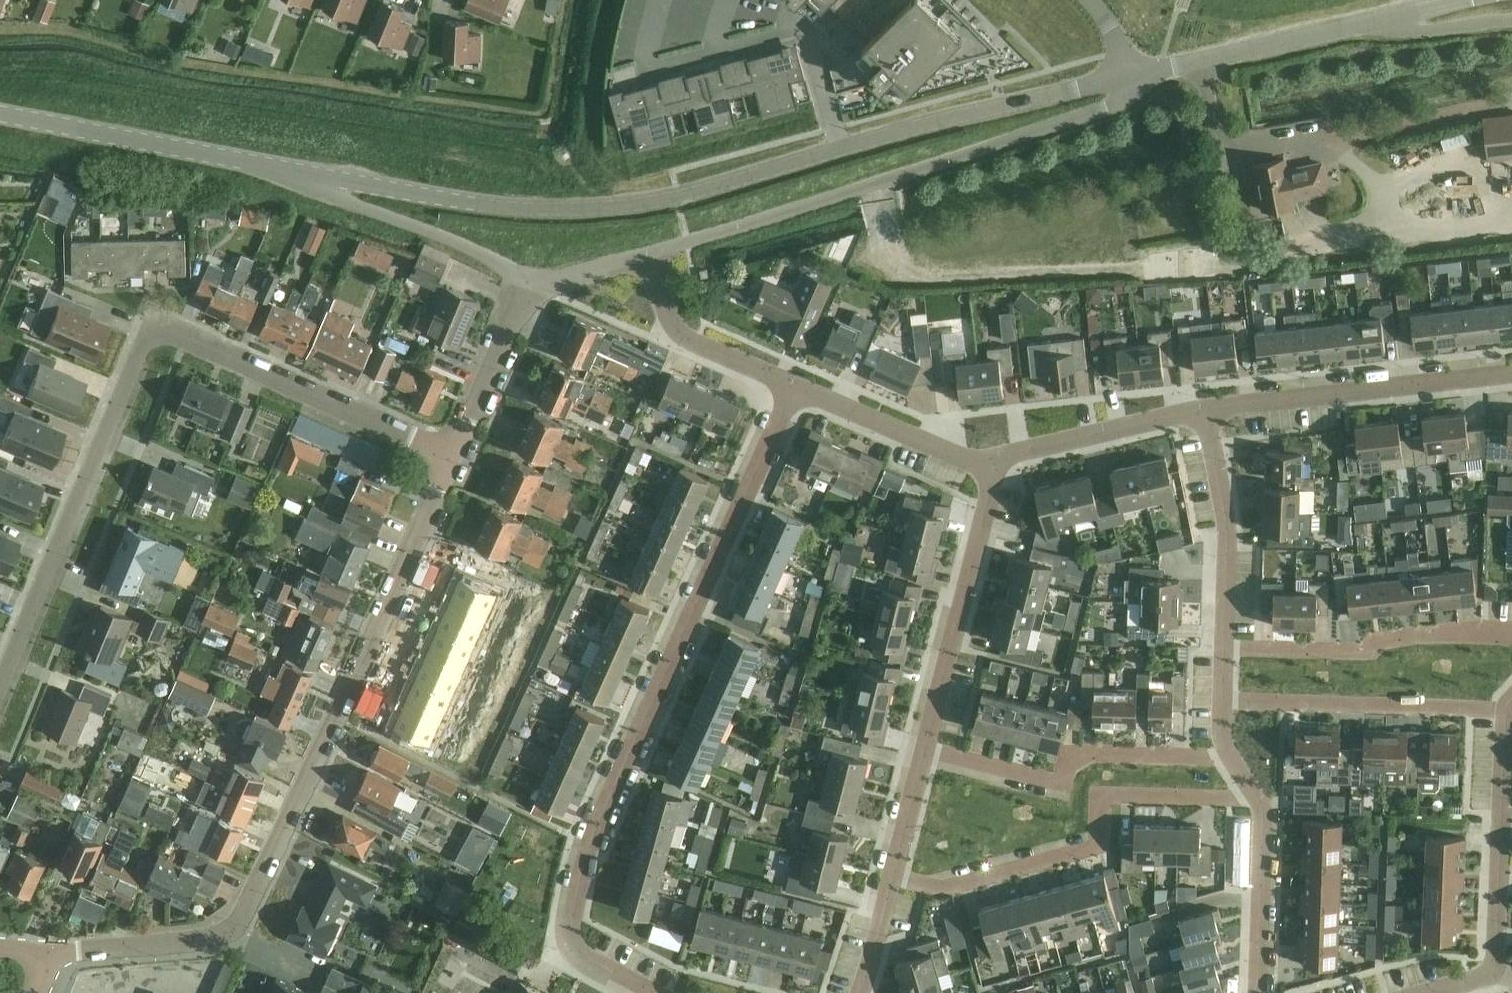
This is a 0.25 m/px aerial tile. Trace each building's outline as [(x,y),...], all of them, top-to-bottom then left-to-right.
[(137,0),(132,14),(143,19),(148,5),(137,0)] [(193,11),(197,0),(166,0),(193,11)] [(324,8),(357,21),(366,0),(327,0),(324,8)] [(404,8),(385,0),(384,0),(369,34),(402,48),(412,24),(400,19),(404,8)] [(465,6),(500,20),(508,0),(468,0),(465,6)] [(545,9),(556,11),(559,0),(547,0),(545,9)] [(637,12),(653,15),(655,2),(645,0),(640,0),(637,12)] [(948,0),(826,0),(882,56),(871,67),(876,73),(872,76),(881,85),(896,70),(901,75),(901,76),(976,56),(976,53),(988,41),(948,0)] [(38,6),(34,15),(48,21),(52,11),(38,6)] [(468,33),(468,21),(446,21),(444,58),(480,60),(481,34),(468,33)] [(415,35),(409,50),(419,55),(425,39),(415,35)] [(229,41),(224,52),(236,57),(241,45),(229,41)] [(248,42),(243,55),(254,59),(259,46),(248,42)] [(765,53),(781,112),(799,107),(798,104),(792,81),(805,77),(797,49),(784,53),(783,49),(765,53)] [(755,90),(762,113),(762,116),(781,112),(765,53),(747,58),(752,78),(739,81),(742,92),(743,94),(755,90)] [(737,123),(736,120),(730,97),(743,94),(742,92),(739,81),(727,85),(721,65),(703,70),(719,128),(737,123)] [(690,95),(678,98),(681,110),(694,107),(700,130),(701,133),(719,128),(703,70),(685,75),(690,95)] [(426,76),(425,88),(436,89),(438,77),(426,76)] [(641,86),(657,145),(675,140),(668,114),(681,110),(678,98),(665,101),(659,82),(641,86)] [(632,123),(639,149),(657,145),(641,86),(623,91),(625,96),(611,99),(619,127),(632,123)] [(1484,118),(1488,157),(1511,155),(1511,114),(1484,118)] [(1254,164),(1263,209),(1293,203),(1291,195),(1327,188),(1321,162),(1292,168),(1292,171),(1286,172),(1284,158),(1254,164)] [(1195,165),(1187,166),(1189,175),(1197,174),(1195,165)] [(1480,168),(1481,202),(1495,201),(1494,168),(1480,168)] [(53,176),(46,191),(60,197),(51,217),(66,223),(81,189),(53,176)] [(100,202),(86,203),(86,215),(100,215),(100,202)] [(108,206),(108,216),(117,216),(117,212),(117,206),(108,206)] [(144,206),(143,214),(155,215),(156,207),(144,206)] [(156,207),(155,215),(167,215),(167,208),(156,207)] [(241,207),(238,223),(267,228),(270,213),(241,207)] [(314,223),(303,248),(315,254),(326,229),(314,223)] [(258,234),(248,262),(263,268),(273,240),(258,234)] [(145,268),(157,268),(157,239),(129,240),(130,276),(145,275),(145,268)] [(157,239),(157,268),(170,267),(170,275),(186,274),(186,239),(157,239)] [(114,276),(130,276),(129,240),(101,241),(101,269),(114,268),(114,276)] [(361,240),(355,254),(371,261),(378,247),(361,240)] [(90,269),(101,269),(101,241),(72,241),(73,277),(90,276),(90,269)] [(1234,246),(1236,259),(1251,257),(1249,244),(1234,246)] [(439,284),(447,265),(421,253),(412,272),(439,284)] [(1489,256),(1490,265),(1502,263),(1501,254),(1489,256)] [(1492,273),(1490,265),(1489,256),(1476,257),(1477,266),(1478,275),(1492,273)] [(1462,274),(1461,268),(1460,259),(1447,261),(1448,270),(1449,275),(1462,274)] [(1436,271),(1448,270),(1447,261),(1435,262),(1436,271)] [(244,283),(247,276),(248,273),(237,268),(228,289),(218,284),(224,270),(209,263),(195,296),(209,302),(206,309),(228,319),(242,288),(244,283)] [(1381,264),(1373,264),(1373,269),(1374,273),(1382,273),(1381,264)] [(1368,285),(1368,278),(1367,270),(1354,271),(1355,280),(1356,287),(1368,285)] [(20,271),(15,282),(25,286),(29,275),(20,271)] [(1342,281),(1355,280),(1354,271),(1341,272),(1342,281)] [(259,298),(267,302),(279,276),(269,272),(261,291),(244,283),(242,288),(228,319),(247,328),(259,302),(258,302),(259,298)] [(781,332),(805,342),(830,283),(806,273),(797,295),(766,282),(755,306),(786,319),(781,332)] [(1313,284),(1326,283),(1325,274),(1312,276),(1313,284)] [(1301,286),(1313,284),(1312,276),(1300,277),(1301,286)] [(734,279),(730,289),(745,296),(750,285),(734,279)] [(1271,289),(1284,288),(1283,279),(1271,280),(1271,289)] [(1259,290),(1271,289),(1271,280),(1258,282),(1259,290)] [(307,317),(313,302),(319,289),(308,284),(304,293),(303,293),(281,343),(303,353),(317,322),(307,317)] [(1124,284),(1115,284),(1115,292),(1125,291),(1124,284)] [(1178,285),(1170,286),(1171,295),(1179,294),(1178,285)] [(1156,286),(1144,287),(1145,298),(1157,297),(1156,286)] [(459,348),(479,302),(446,287),(431,321),(420,316),(415,328),(459,348)] [(1101,287),(1087,289),(1088,302),(1102,301),(1101,287)] [(281,343),(303,293),(293,288),(285,308),(273,302),(260,333),(281,343)] [(39,310),(30,332),(45,338),(95,358),(108,327),(71,312),(75,301),(48,289),(39,310)] [(1021,289),(1013,300),(1025,309),(1033,298),(1021,289)] [(1503,290),(1504,302),(1494,303),(1498,336),(1511,334),(1511,289),(1503,290)] [(1436,343),(1432,310),(1411,313),(1408,291),(1396,293),(1401,333),(1413,332),(1414,345),(1436,343)] [(1498,336),(1494,303),(1493,291),(1483,292),(1484,304),(1474,305),(1473,292),(1472,292),(1477,338),(1498,336)] [(1456,340),(1477,338),(1472,292),(1452,294),(1453,308),(1456,340)] [(926,305),(944,304),(943,294),(926,295),(926,305)] [(1359,319),(1363,351),(1385,349),(1384,339),(1396,338),(1392,302),(1373,304),(1369,309),(1370,318),(1359,319)] [(1436,343),(1456,340),(1453,308),(1432,310),(1436,343)] [(330,310),(309,356),(356,377),(371,344),(348,334),(354,321),(330,310)] [(822,329),(830,332),(820,355),(844,365),(854,342),(865,347),(877,321),(855,311),(849,324),(836,318),(828,315),(822,329)] [(1322,356),(1318,324),(1316,311),(1296,313),(1301,359),(1322,356)] [(1280,361),(1301,359),(1296,313),(1283,314),(1285,328),(1276,329),(1280,361)] [(1265,330),(1255,331),(1259,364),(1280,361),(1276,329),(1275,315),(1264,316),(1265,330)] [(1096,316),(1087,317),(1089,330),(1098,329),(1096,316)] [(568,336),(629,363),(634,351),(617,343),(615,348),(601,342),(606,330),(576,317),(568,336)] [(1212,333),(1217,368),(1238,366),(1236,347),(1248,345),(1244,317),(1222,320),(1223,332),(1212,333)] [(1343,354),(1363,351),(1359,319),(1339,321),(1343,354)] [(1322,356),(1343,354),(1339,321),(1318,324),(1322,356)] [(934,381),(931,354),(927,322),(913,324),(917,356),(919,356),(916,361),(883,347),(870,376),(907,393),(911,384),(934,381)] [(1217,368),(1212,333),(1202,334),(1201,323),(1178,325),(1181,353),(1193,351),(1195,371),(1217,368)] [(1013,324),(1001,326),(1002,338),(1015,337),(1013,324)] [(1138,345),(1142,377),(1163,375),(1162,364),(1174,363),(1170,330),(1147,332),(1149,343),(1138,345)] [(941,332),(930,332),(931,346),(942,345),(941,332)] [(1142,377),(1138,345),(1128,346),(1126,335),(1104,337),(1107,371),(1119,369),(1121,380),(1142,377)] [(623,376),(629,363),(568,336),(559,355),(589,368),(592,362),(623,376)] [(1048,341),(1027,344),(1031,376),(1046,374),(1047,388),(1072,385),(1070,369),(1087,367),(1083,337),(1048,341)] [(1100,338),(1090,339),(1092,354),(1102,353),(1100,338)] [(978,360),(982,396),(1003,394),(1001,374),(1013,373),(1010,345),(987,348),(988,359),(978,360)] [(380,346),(368,372),(384,379),(396,353),(380,346)] [(51,370),(56,359),(28,347),(23,360),(38,366),(27,393),(73,412),(84,384),(51,370)] [(658,375),(667,356),(648,347),(639,366),(658,375)] [(982,396),(978,360),(967,362),(966,350),(943,353),(946,381),(958,379),(961,399),(982,396)] [(1102,360),(1093,361),(1095,375),(1104,374),(1102,360)] [(546,384),(607,411),(613,399),(581,385),(585,378),(555,365),(546,384)] [(430,410),(445,377),(425,368),(421,378),(402,370),(396,385),(414,393),(410,401),(430,410)] [(648,372),(646,376),(648,383),(654,385),(658,377),(648,372)] [(683,412),(695,384),(672,374),(659,402),(683,412)] [(238,441),(252,407),(239,402),(237,407),(227,403),(229,398),(191,382),(178,411),(217,427),(218,425),(227,429),(224,435),(238,441)] [(602,423),(607,411),(546,384),(538,402),(568,415),(573,405),(587,411),(585,415),(602,423)] [(706,422),(718,394),(695,384),(683,412),(706,422)] [(64,434),(27,419),(32,405),(2,393),(0,398),(0,407),(18,414),(6,444),(56,465),(62,450),(58,448),(64,434)] [(718,394),(706,422),(729,432),(741,404),(718,394)] [(623,399),(615,410),(628,420),(636,409),(623,399)] [(1508,411),(1507,428),(1495,428),(1487,428),(1486,456),(1494,456),(1511,456),(1511,411),(1508,411)] [(536,412),(525,438),(561,454),(573,428),(536,412)] [(1487,428),(1479,429),(1467,430),(1465,412),(1443,415),(1447,447),(1450,470),(1467,468),(1466,458),(1482,456),(1486,456),(1487,428)] [(309,417),(300,413),(299,413),(291,431),(301,436),(309,417)] [(700,437),(703,428),(672,415),(668,424),(700,437)] [(1435,449),(1447,447),(1443,415),(1422,417),(1424,435),(1412,436),(1415,464),(1436,462),(1435,449)] [(301,436),(310,440),(319,421),(309,417),(301,436)] [(1415,464),(1412,436),(1400,438),(1398,420),(1377,422),(1382,468),(1394,466),(1415,464)] [(310,440),(320,444),(328,426),(319,421),(310,440)] [(1382,471),(1382,468),(1377,422),(1355,425),(1357,443),(1345,444),(1348,472),(1360,470),(1361,473),(1382,471)] [(320,444),(329,448),(338,430),(328,426),(320,444)] [(663,428),(660,436),(670,440),(673,433),(663,428)] [(329,448),(339,453),(347,434),(338,430),(329,448)] [(834,479),(846,450),(823,440),(825,436),(813,431),(801,459),(812,463),(810,469),(834,479)] [(673,433),(670,440),(684,447),(688,439),(673,433)] [(357,438),(347,434),(339,453),(349,457),(357,438)] [(656,434),(652,443),(666,449),(670,440),(660,436),(656,434)] [(367,443),(357,438),(349,457),(358,461),(367,443)] [(549,480),(561,454),(525,438),(513,464),(549,480)] [(1266,451),(1265,475),(1279,475),(1302,476),(1302,461),(1312,461),(1313,440),(1285,439),(1285,451),(1266,451)] [(666,449),(680,455),(684,447),(670,440),(666,449)] [(358,461),(368,466),(376,447),(367,443),(358,461)] [(259,458),(280,462),(282,451),(261,446),(259,458)] [(644,449),(636,446),(629,461),(638,464),(644,449)] [(386,451),(376,447),(368,466),(377,470),(386,451)] [(846,450),(834,479),(859,489),(861,484),(871,488),(883,461),(871,456),(869,460),(846,450)] [(337,467),(356,475),(361,463),(342,455),(337,467)] [(697,463),(712,469),(715,461),(701,455),(697,463)] [(29,518),(42,487),(3,471),(8,460),(0,457),(0,506),(29,518)] [(1346,457),(1338,458),(1340,476),(1348,476),(1346,457)] [(1138,465),(1146,503),(1163,499),(1166,512),(1177,510),(1166,459),(1138,465)] [(501,490),(538,506),(549,480),(513,464),(501,490)] [(192,514),(201,492),(207,494),(214,477),(184,465),(179,477),(154,467),(139,504),(169,516),(173,507),(181,510),(192,514)] [(249,465),(246,472),(263,480),(266,472),(249,465)] [(1122,508),(1146,503),(1138,465),(1113,471),(1118,494),(1106,497),(1112,524),(1125,521),(1122,508)] [(670,490),(698,503),(709,479),(680,467),(670,490)] [(887,468),(881,481),(899,489),(905,476),(887,468)] [(238,475),(228,498),(252,509),(262,485),(238,475)] [(1265,487),(1264,509),(1299,510),(1311,511),(1314,511),(1315,489),(1315,477),(1302,476),(1279,475),(1279,487),(1265,487)] [(1497,488),(1511,488),(1511,475),(1498,475),(1497,488)] [(385,513),(394,492),(361,477),(357,487),(335,477),(330,488),(352,498),(385,513)] [(1112,524),(1106,497),(1095,499),(1090,477),(1064,482),(1073,520),(1097,514),(1100,527),(1112,524)] [(615,492),(623,495),(629,481),(621,478),(615,492)] [(1338,480),(1338,494),(1348,495),(1348,480),(1338,480)] [(1056,524),(1073,520),(1064,482),(1038,488),(1046,526),(1044,534),(1037,532),(1034,544),(1057,549),(1060,538),(1059,537),(1056,524)] [(501,490),(490,516),(526,532),(538,506),(501,490)] [(688,525),(698,503),(670,490),(660,513),(688,525)] [(617,510),(623,495),(615,492),(608,506),(617,510)] [(1487,512),(1511,513),(1511,495),(1488,494),(1487,512)] [(951,506),(922,499),(906,495),(899,518),(910,520),(907,534),(937,542),(943,518),(948,519),(951,506)] [(1450,495),(1441,496),(1443,508),(1452,507),(1450,495)] [(287,498),(283,507),(298,513),(302,505),(287,498)] [(385,513),(352,498),(351,498),(342,519),(320,509),(312,506),(307,517),(368,544),(373,534),(375,535),(385,513)] [(1385,499),(1377,500),(1379,515),(1386,514),(1385,499)] [(1420,500),(1405,502),(1406,512),(1421,510),(1420,500)] [(1264,509),(1264,532),(1277,532),(1277,544),(1313,545),(1313,533),(1311,533),(1311,511),(1299,510),(1264,509)] [(764,534),(793,546),(803,523),(775,510),(764,534)] [(1446,523),(1458,521),(1457,512),(1445,514),(1446,523)] [(678,548),(688,525),(660,513),(650,536),(678,548)] [(1433,524),(1446,523),(1445,514),(1432,515),(1433,524)] [(1340,515),(1340,528),(1352,529),(1352,515),(1340,515)] [(368,544),(307,517),(305,516),(296,536),(329,551),(321,568),(353,583),(370,545),(368,544)] [(478,542),(515,558),(526,532),(490,516),(478,542)] [(1404,528),(1417,526),(1416,517),(1403,519),(1404,528)] [(1391,529),(1404,528),(1403,519),(1390,520),(1391,529)] [(1355,531),(1368,529),(1367,521),(1354,522),(1355,531)] [(594,537),(603,541),(609,526),(601,523),(594,537)] [(183,551),(129,529),(109,578),(110,579),(105,592),(136,605),(142,592),(135,589),(145,567),(172,578),(183,551)] [(783,569),(793,546),(764,534),(754,556),(783,569)] [(931,567),(937,542),(907,534),(903,549),(891,546),(885,567),(903,571),(903,573),(932,580),(935,568),(931,567)] [(1160,553),(1183,548),(1180,535),(1157,540),(1160,553)] [(7,572),(18,544),(0,536),(0,569),(7,572)] [(668,571),(678,548),(650,536),(640,558),(668,571)] [(596,555),(603,541),(594,537),(588,552),(596,555)] [(844,541),(840,560),(859,565),(860,559),(853,557),(856,543),(844,541)] [(1081,541),(1077,568),(1102,572),(1106,545),(1081,541)] [(515,558),(478,542),(466,568),(503,584),(515,558)] [(829,562),(837,564),(842,549),(834,547),(829,562)] [(1059,577),(1061,568),(1064,555),(1033,547),(1030,560),(1018,557),(1014,573),(1010,572),(1009,577),(1047,587),(1050,575),(1059,577)] [(1118,548),(1107,550),(1109,560),(1120,557),(1118,548)] [(274,563),(295,575),(302,562),(281,551),(274,563)] [(1122,567),(1133,568),(1134,551),(1123,551),(1122,567)] [(1418,551),(1407,552),(1408,557),(1410,575),(1413,607),(1434,605),(1430,572),(1429,559),(1419,560),(1418,551)] [(1316,553),(1316,566),(1328,567),(1328,553),(1316,553)] [(772,592),(783,569),(754,556),(744,579),(772,592)] [(1471,556),(1450,559),(1451,570),(1455,602),(1477,600),(1473,567),(1471,556)] [(1394,564),(1387,565),(1389,577),(1391,594),(1393,609),(1413,607),(1410,575),(1408,557),(1394,559),(1394,564)] [(658,594),(668,571),(640,558),(630,582),(658,594)] [(1440,558),(1429,559),(1430,572),(1434,605),(1455,602),(1451,570),(1441,571),(1440,558)] [(833,579),(837,564),(829,562),(824,577),(833,579)] [(839,562),(833,585),(844,588),(851,565),(839,562)] [(1377,563),(1366,564),(1369,579),(1368,579),(1372,612),(1393,609),(1391,594),(1389,577),(1387,565),(1377,566),(1377,563)] [(342,608),(352,587),(307,567),(302,579),(297,581),(294,587),(296,592),(302,595),(297,605),(335,622),(342,608)] [(1125,580),(1125,602),(1128,602),(1141,603),(1181,604),(1182,590),(1178,590),(1179,581),(1159,581),(1159,569),(1129,568),(1129,580),(1125,580)] [(1355,571),(1333,574),(1337,603),(1338,612),(1350,610),(1350,614),(1372,612),(1368,579),(1367,570),(1355,571)] [(278,576),(270,593),(285,599),(293,582),(278,576)] [(231,577),(227,585),(235,588),(238,580),(231,577)] [(460,577),(449,602),(486,618),(497,593),(460,577)] [(1044,599),(1047,587),(1009,577),(1008,582),(1012,583),(1008,598),(1007,599),(1036,606),(1036,608),(1042,609),(1042,608),(1051,610),(1053,604),(1050,600),(1044,599)] [(762,613),(772,592),(744,579),(734,602),(741,605),(735,619),(762,631),(768,616),(762,613)] [(878,615),(909,623),(915,598),(919,599),(922,587),(893,580),(890,590),(871,586),(868,597),(882,600),(878,615)] [(1294,625),(1295,592),(1283,592),(1283,582),(1262,581),(1261,611),(1273,612),(1273,624),(1294,625)] [(1295,592),(1294,625),(1316,625),(1316,613),(1328,613),(1329,583),(1307,582),(1307,592),(1295,592)] [(566,600),(576,604),(583,587),(574,583),(566,600)] [(1484,585),(1483,598),(1488,598),(1496,598),(1497,591),(1491,585),(1487,585),(1484,585)] [(807,607),(815,609),(820,594),(811,592),(807,607)] [(1007,599),(1008,598),(1003,597),(998,614),(994,613),(993,618),(1031,628),(1031,627),(1042,630),(1046,609),(1051,611),(1051,610),(1042,608),(1042,609),(1036,608),(1036,606),(1007,599)] [(612,620),(640,633),(650,610),(622,598),(612,620)] [(1077,617),(1081,601),(1071,599),(1067,614),(1077,617)] [(568,621),(576,604),(566,600),(559,617),(568,621)] [(292,624),(300,608),(287,602),(280,619),(292,624)] [(449,602),(438,627),(474,643),(486,618),(449,602)] [(1128,624),(1127,637),(1156,638),(1156,643),(1165,643),(1165,626),(1177,626),(1178,617),(1181,618),(1181,604),(1141,603),(1128,602),(1128,624)] [(238,615),(209,603),(201,622),(230,634),(238,615)] [(161,641),(170,619),(147,609),(141,623),(101,606),(91,630),(87,629),(79,647),(87,650),(86,651),(92,653),(92,651),(93,652),(86,670),(121,685),(122,683),(118,682),(126,664),(117,661),(131,628),(161,641)] [(810,624),(815,609),(807,607),(799,633),(807,635),(810,624)] [(188,614),(184,624),(196,629),(200,619),(188,614)] [(1074,630),(1077,617),(1067,614),(1064,628),(1074,630)] [(903,647),(909,623),(878,615),(872,641),(878,642),(875,653),(904,660),(907,648),(903,647)] [(315,668),(321,656),(334,627),(310,616),(306,623),(302,621),(287,656),(315,668)] [(1026,648),(1031,628),(993,618),(992,623),(996,624),(992,640),(1003,643),(1000,656),(1041,666),(1045,652),(1026,648)] [(630,656),(640,633),(612,620),(602,644),(630,656)] [(247,627),(242,642),(270,649),(274,634),(247,627)] [(438,627),(427,652),(463,668),(474,643),(438,627)] [(537,628),(532,639),(540,643),(545,632),(537,628)] [(546,645),(555,649),(563,632),(553,628),(546,645)] [(1117,631),(1103,631),(1103,644),(1117,644),(1117,631)] [(721,658),(749,671),(759,648),(732,635),(721,658)] [(532,639),(527,650),(535,654),(540,643),(532,639)] [(251,667),(258,650),(234,640),(227,657),(251,667)] [(619,679),(630,656),(602,644),(592,667),(619,679)] [(547,666),(555,649),(546,645),(538,663),(547,666)] [(855,652),(868,656),(869,649),(856,646),(855,652)] [(427,652),(416,677),(452,693),(463,668),(427,652)] [(866,662),(868,656),(855,652),(853,659),(866,662)] [(1085,657),(1075,654),(1071,670),(1081,673),(1085,657)] [(739,694),(749,671),(721,658),(711,681),(739,694)] [(487,659),(480,678),(504,686),(510,666),(487,659)] [(1003,672),(1005,663),(991,659),(989,669),(1003,672)] [(170,675),(216,695),(222,682),(176,662),(170,675)] [(262,693),(269,696),(277,699),(270,716),(290,725),(312,675),(284,662),(278,678),(270,674),(262,693)] [(858,697),(889,704),(895,680),(899,681),(902,669),(873,662),(870,673),(865,671),(858,697)] [(609,702),(619,679),(592,667),(581,690),(609,702)] [(1046,684),(1048,673),(1034,669),(1031,680),(1046,684)] [(792,687),(796,673),(787,671),(783,684),(792,687)] [(1115,727),(1115,690),(1103,689),(1104,673),(1082,672),(1081,703),(1081,708),(1093,709),(1093,727),(1115,727)] [(1149,710),(1149,691),(1149,674),(1137,674),(1137,690),(1115,690),(1115,727),(1137,728),(1137,710),(1149,710)] [(1070,678),(1069,678),(1055,675),(1052,685),(1067,689),(1070,678)] [(1149,691),(1149,710),(1149,728),(1173,729),(1173,711),(1185,711),(1185,675),(1173,675),(1173,682),(1164,682),(1164,692),(1149,691)] [(416,677),(405,702),(441,718),(452,693),(416,677)] [(515,678),(510,689),(518,692),(523,681),(515,678)] [(169,696),(197,709),(204,693),(176,679),(169,696)] [(156,684),(155,687),(156,690),(157,692),(159,693),(162,694),(167,692),(169,690),(170,687),(169,685),(168,683),(166,681),(163,681),(158,682),(156,684)] [(729,716),(739,694),(711,681),(701,703),(729,716)] [(79,697),(62,690),(45,730),(76,743),(90,710),(104,716),(112,696),(85,684),(79,697)] [(787,703),(792,687),(783,684),(779,701),(787,703)] [(805,685),(803,694),(811,696),(814,687),(805,685)] [(510,689),(505,700),(513,704),(518,692),(510,689)] [(518,708),(527,712),(534,694),(525,691),(518,708)] [(995,734),(1004,698),(984,693),(975,729),(990,733),(989,737),(995,739),(996,735),(995,734)] [(883,729),(889,704),(858,697),(855,709),(847,708),(840,732),(855,735),(884,742),(887,730),(883,729)] [(1016,740),(1026,703),(1004,698),(995,734),(996,735),(1012,738),(1011,742),(1016,744),(1017,740),(1016,740)] [(1081,708),(1081,703),(1071,700),(1068,714),(1047,709),(1037,745),(1039,745),(1054,749),(1053,753),(1059,754),(1066,726),(1081,730),(1081,708)] [(405,702),(393,727),(430,744),(441,718),(405,702)] [(718,739),(729,716),(701,703),(690,727),(718,739)] [(1037,745),(1047,709),(1026,703),(1016,740),(1017,740),(1033,744),(1032,747),(1038,749),(1039,745),(1037,745)] [(567,730),(595,743),(605,720),(577,707),(567,730)] [(519,729),(527,712),(518,708),(510,725),(519,729)] [(163,709),(156,724),(172,732),(175,725),(176,724),(172,711),(170,712),(163,709)] [(235,727),(238,736),(245,739),(236,760),(260,771),(268,753),(276,756),(286,732),(254,718),(254,719),(246,716),(239,719),(235,727)] [(777,738),(785,740),(789,725),(781,723),(777,738)] [(493,727),(488,738),(496,742),(501,731),(493,727)] [(708,762),(718,739),(690,727),(680,749),(708,762)] [(1317,766),(1318,728),(1296,727),(1295,765),(1317,766)] [(1340,729),(1318,728),(1317,766),(1328,766),(1328,777),(1331,780),(1338,781),(1338,783),(1350,783),(1351,747),(1339,747),(1340,729)] [(126,729),(118,745),(142,755),(144,751),(149,739),(126,729)] [(584,765),(595,743),(567,730),(557,753),(584,765)] [(1384,782),(1386,730),(1364,730),(1363,748),(1351,747),(1350,783),(1362,784),(1363,767),(1373,768),(1384,768),(1384,782)] [(1418,786),(1419,750),(1407,749),(1408,731),(1386,730),(1384,782),(1405,783),(1405,785),(1418,786)] [(1419,750),(1418,786),(1422,790),(1435,790),(1439,786),(1439,769),(1454,769),(1456,733),(1431,732),(1431,750),(1419,750)] [(827,775),(862,784),(869,760),(851,755),(854,741),(826,734),(822,748),(820,759),(831,761),(827,775)] [(497,753),(506,757),(514,740),(505,736),(497,753)] [(488,738),(483,749),(491,753),(496,742),(488,738)] [(780,755),(785,740),(777,738),(772,753),(780,755)] [(751,753),(770,759),(774,747),(755,740),(751,753)] [(418,778),(425,766),(382,744),(372,764),(399,779),(404,771),(418,778)] [(697,785),(708,762),(680,749),(670,773),(697,785)] [(144,753),(139,763),(160,773),(165,763),(144,753)] [(498,774),(506,757),(497,753),(489,771),(498,774)] [(574,788),(584,765),(557,753),(546,776),(574,788)] [(223,772),(215,768),(211,766),(211,765),(193,758),(187,770),(206,779),(256,801),(266,779),(235,765),(230,776),(223,773),(223,772)] [(755,781),(763,784),(768,769),(759,767),(755,781)] [(431,769),(423,784),(449,797),(457,782),(431,769)] [(57,802),(64,788),(28,771),(21,785),(57,802)] [(418,825),(411,821),(398,815),(410,793),(368,771),(356,795),(382,809),(375,822),(403,836),(410,840),(418,825)] [(206,779),(204,782),(185,773),(180,786),(202,796),(204,792),(212,796),(213,795),(220,798),(215,809),(246,823),(256,801),(206,779)] [(856,809),(862,784),(827,775),(821,800),(810,797),(806,812),(834,818),(838,804),(856,809)] [(564,811),(574,788),(546,776),(541,788),(536,786),(531,795),(536,797),(536,799),(537,799),(532,810),(550,819),(555,807),(564,811)] [(741,776),(737,786),(752,791),(754,785),(755,781),(741,776)] [(133,777),(119,806),(137,814),(151,785),(133,777)] [(759,799),(763,784),(755,781),(754,785),(752,791),(750,796),(759,799)] [(665,783),(663,791),(654,788),(647,813),(677,821),(686,789),(665,783)] [(31,827),(41,805),(19,794),(8,817),(31,827)] [(1324,799),(1294,798),(1293,812),(1324,813),(1324,799)] [(716,832),(723,807),(714,804),(707,830),(716,832)] [(1430,804),(1421,804),(1421,813),(1430,813),(1430,804)] [(501,805),(489,828),(489,829),(501,834),(505,825),(513,811),(501,805)] [(1349,805),(1349,813),(1363,814),(1363,805),(1349,805)] [(242,830),(200,811),(193,808),(187,822),(182,820),(173,839),(196,849),(199,844),(230,858),(242,830)] [(112,823),(110,822),(86,812),(62,865),(69,868),(68,871),(77,875),(78,872),(85,876),(104,834),(106,835),(112,823)] [(831,832),(834,818),(806,812),(800,836),(810,839),(807,853),(842,861),(848,836),(831,832)] [(670,845),(677,821),(647,813),(641,837),(670,845)] [(386,852),(392,840),(345,816),(333,838),(364,855),(370,844),(386,852)] [(731,817),(726,832),(742,837),(746,822),(731,817)] [(1308,841),(1341,842),(1342,821),(1303,820),(1303,830),(1308,830),(1308,841)] [(1380,835),(1380,822),(1371,822),(1370,835),(1380,835)] [(109,895),(123,865),(137,834),(112,823),(106,835),(116,839),(109,854),(103,851),(101,856),(88,886),(109,895)] [(1155,859),(1156,825),(1135,824),(1134,843),(1122,843),(1121,871),(1142,871),(1142,859),(1155,859)] [(1177,860),(1178,825),(1156,825),(1155,859),(1177,860)] [(1178,825),(1177,860),(1190,860),(1190,873),(1211,873),(1211,859),(1211,848),(1211,845),(1199,845),(1200,826),(1178,825)] [(22,844),(28,830),(18,826),(12,839),(22,844)] [(475,826),(469,837),(491,848),(497,837),(475,826)] [(709,856),(716,832),(707,830),(700,853),(709,856)] [(1397,847),(1397,834),(1388,834),(1387,847),(1387,855),(1395,855),(1395,847),(1397,847)] [(1426,857),(1459,858),(1459,847),(1465,847),(1465,837),(1427,836),(1426,857)] [(663,869),(670,845),(641,837),(634,860),(663,869)] [(1340,863),(1341,842),(1308,841),(1307,852),(1302,851),(1302,861),(1340,863)] [(11,847),(0,842),(0,870),(11,847)] [(31,894),(46,862),(17,848),(8,867),(14,870),(8,883),(12,885),(10,889),(25,896),(27,892),(31,894)] [(1211,848),(1211,859),(1225,859),(1225,848),(1211,848)] [(842,861),(807,853),(796,850),(790,875),(789,874),(785,889),(815,896),(818,882),(836,886),(842,861)] [(1379,864),(1379,851),(1370,850),(1369,864),(1379,864)] [(193,870),(200,856),(190,851),(183,865),(159,854),(157,859),(149,878),(144,887),(169,898),(178,878),(182,880),(187,867),(193,870)] [(704,873),(709,856),(700,853),(695,871),(704,873)] [(144,876),(149,878),(157,859),(149,855),(146,862),(140,860),(135,871),(123,865),(109,895),(131,905),(144,876)] [(209,861),(209,860),(200,856),(193,870),(187,867),(182,880),(178,878),(169,898),(188,907),(203,875),(219,883),(226,869),(209,861)] [(1459,869),(1459,858),(1426,857),(1425,877),(1463,879),(1464,869),(1459,869)] [(657,892),(663,869),(634,860),(627,884),(657,892)] [(1340,883),(1340,863),(1302,861),(1301,871),(1307,871),(1306,882),(1340,883)] [(1396,875),(1396,863),(1387,862),(1386,875),(1396,875)] [(366,903),(375,885),(330,864),(308,909),(303,906),(289,937),(325,954),(339,924),(332,920),(345,893),(366,903)] [(1361,864),(1361,875),(1369,875),(1369,864),(1361,864)] [(1378,876),(1379,864),(1369,864),(1369,875),(1369,876),(1378,876)] [(1119,887),(1119,885),(1108,888),(1105,874),(1083,879),(1093,915),(1104,912),(1108,928),(1118,925),(1117,919),(1127,916),(1124,903),(1119,887)] [(1395,888),(1396,875),(1386,875),(1386,888),(1395,888)] [(1463,888),(1463,879),(1425,877),(1425,878),(1419,878),(1418,896),(1424,896),(1424,897),(1457,898),(1458,888),(1463,888)] [(727,892),(729,881),(715,878),(712,889),(727,892)] [(1082,918),(1093,915),(1083,879),(1062,885),(1077,936),(1086,934),(1082,918)] [(447,880),(436,901),(457,912),(468,891),(447,880)] [(729,881),(727,892),(741,896),(744,885),(729,881)] [(696,903),(701,885),(692,882),(687,901),(696,903)] [(1339,903),(1340,883),(1306,882),(1306,892),(1301,892),(1300,902),(1339,903)] [(650,917),(657,892),(627,884),(620,908),(650,917)] [(1075,937),(1077,936),(1062,885),(1042,891),(1051,926),(1055,938),(1065,935),(1066,939),(1067,939),(1070,945),(1078,943),(1075,937)] [(1119,887),(1124,903),(1131,901),(1127,885),(1119,887)] [(770,902),(772,892),(755,888),(752,898),(770,902)] [(1169,908),(1167,899),(1168,888),(1155,888),(1154,903),(1157,911),(1158,915),(1170,912),(1168,908),(1169,908)] [(1041,929),(1051,926),(1042,891),(1021,896),(1035,948),(1036,948),(1038,954),(1047,952),(1041,929)] [(1377,904),(1378,892),(1368,891),(1368,904),(1377,904)] [(772,892),(770,902),(787,906),(789,896),(772,892)] [(1021,896),(1000,902),(1010,938),(1013,948),(1024,945),(1025,951),(1035,948),(1021,896)] [(1457,909),(1457,898),(1424,897),(1423,917),(1462,919),(1462,910),(1457,909)] [(807,911),(809,901),(795,898),(793,908),(807,911)] [(691,921),(696,903),(687,901),(681,919),(691,921)] [(809,901),(807,911),(821,914),(823,904),(809,901)] [(999,941),(1010,938),(1000,902),(979,908),(983,924),(972,927),(980,956),(991,952),(993,959),(1004,956),(999,941)] [(1338,923),(1339,903),(1300,902),(1300,911),(1305,911),(1305,922),(1338,923)] [(1394,917),(1394,904),(1385,903),(1385,917),(1394,917)] [(1377,917),(1377,904),(1368,904),(1368,917),(1377,917)] [(1181,943),(1218,932),(1215,920),(1221,918),(1218,907),(1180,918),(1184,932),(1172,935),(1175,945),(1181,943)] [(713,948),(722,913),(702,908),(693,943),(713,948)] [(732,953),(741,918),(722,913),(713,948),(732,953)] [(1150,917),(1129,924),(1130,950),(1131,957),(1145,953),(1140,935),(1154,931),(1151,917),(1150,917)] [(1394,930),(1394,917),(1385,917),(1384,929),(1394,930)] [(1461,929),(1462,919),(1423,917),(1423,919),(1416,919),(1416,925),(1423,926),(1422,939),(1455,941),(1456,929),(1461,929)] [(752,958),(761,923),(741,918),(732,953),(752,958)] [(460,921),(452,937),(517,971),(525,957),(496,941),(460,921)] [(951,935),(960,932),(957,921),(948,923),(951,935)] [(1338,943),(1338,923),(1305,922),(1305,933),(1299,933),(1299,942),(1338,943)] [(772,964),(781,928),(761,923),(752,958),(772,964)] [(792,969),(801,934),(781,928),(772,964),(792,969)] [(1181,966),(1219,956),(1215,943),(1221,942),(1218,932),(1181,943),(1184,955),(1172,959),(1175,969),(1181,967),(1181,966)] [(1376,945),(1376,932),(1367,932),(1367,945),(1376,945)] [(801,934),(792,969),(812,974),(821,939),(801,934)] [(943,946),(940,947),(937,938),(906,946),(910,959),(896,962),(900,979),(897,980),(898,985),(938,974),(950,971),(943,946)] [(1337,965),(1338,943),(1299,942),(1299,952),(1304,952),(1304,964),(1337,965)] [(1375,958),(1376,945),(1367,945),(1366,957),(1375,958)] [(1035,948),(1025,951),(1027,956),(1029,955),(1032,965),(1039,963),(1035,948)] [(1080,949),(1066,953),(1068,961),(1082,957),(1080,949)] [(1145,954),(1131,958),(1136,970),(1149,966),(1145,954)] [(1167,955),(1156,958),(1160,975),(1171,973),(1167,955)] [(1181,990),(1219,980),(1215,967),(1221,965),(1219,956),(1181,966),(1181,967),(1185,979),(1172,983),(1175,992),(1182,991),(1181,990)] [(1065,970),(1055,972),(1058,983),(1068,980),(1065,970)] [(942,987),(938,974),(898,985),(899,990),(903,989),(904,992),(953,992),(950,985),(942,987)] [(1143,992),(1152,992),(1156,992),(1152,975),(1139,979),(1143,992)] [(276,978),(270,992),(307,992),(308,992),(276,978)] [(362,978),(355,992),(393,992),(362,978)] [(1125,979),(1117,981),(1120,992),(1129,992),(1125,979)] [(1089,989),(1087,980),(1079,982),(1082,991),(1082,992),(1090,992),(1089,989)] [(1182,991),(1182,992),(1216,992),(1216,991),(1222,989),(1219,980),(1181,990),(1182,991)] [(521,982),(515,992),(542,992),(521,982)] [(320,992),(348,992),(325,983),(320,992)] [(1018,989),(1019,992),(1034,992),(1036,992),(1034,984),(1018,989)]
